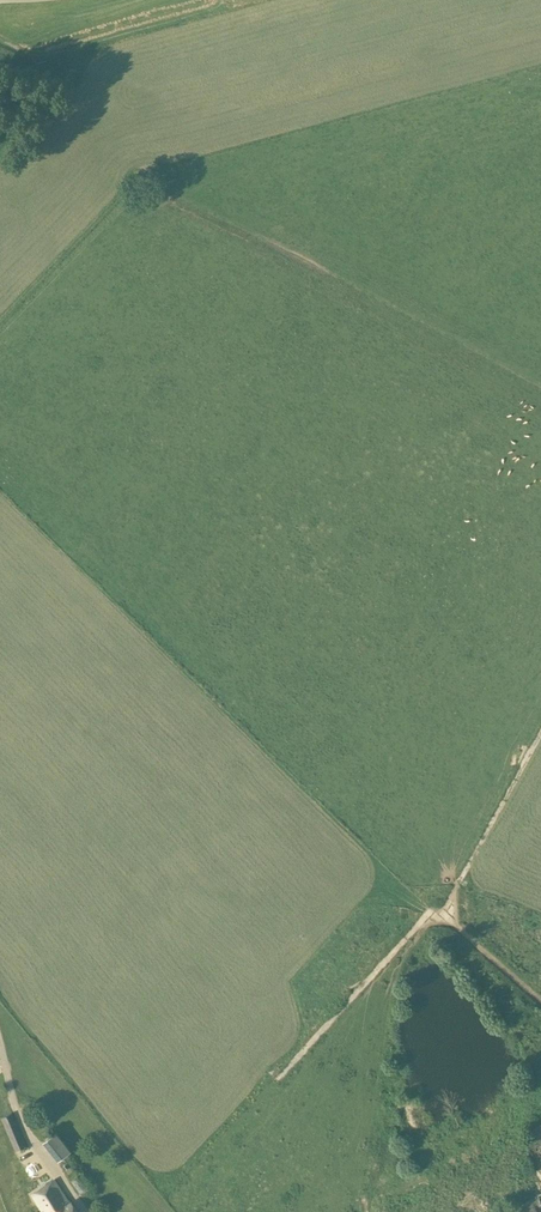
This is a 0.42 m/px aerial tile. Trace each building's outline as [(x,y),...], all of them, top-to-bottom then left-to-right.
[(5,1097),(0,1099),(0,1118),(2,1117),(16,1150),(26,1146),(12,1112),(12,1113),(5,1097)] [(530,1131),(540,1145),(540,1123),(530,1131)] [(58,1161),(71,1150),(56,1132),(43,1142),(58,1161)] [(54,1181),(34,1194),(45,1211),(77,1211),(71,1203),(69,1203),(54,1181)] [(538,1194),(539,1197),(510,1208),(511,1211),(540,1211),(540,1193),(538,1194)]
